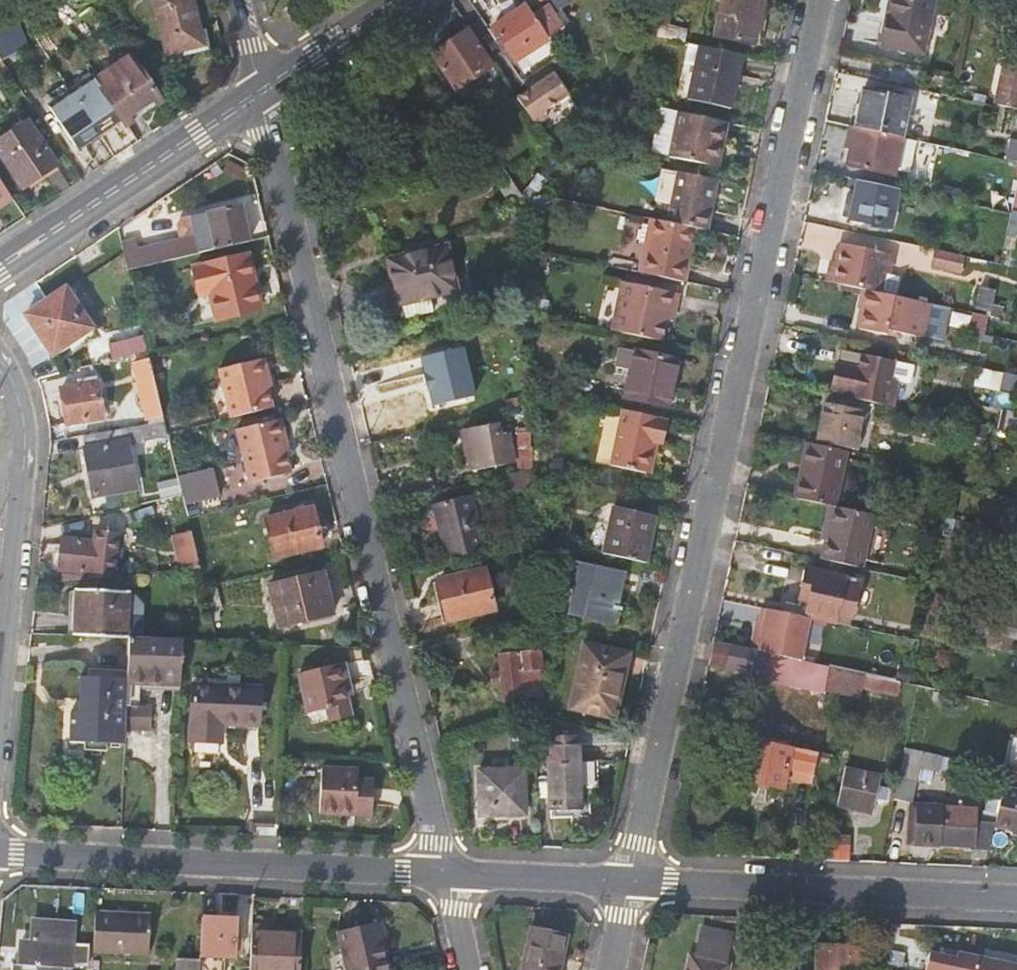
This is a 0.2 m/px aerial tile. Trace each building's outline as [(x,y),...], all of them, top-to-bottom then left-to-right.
[(182,50),(203,45),(199,29),(192,0),(155,0),(167,53),(182,50)] [(528,6),(550,38),(562,55),(563,57),(579,47),(574,41),(554,11),(571,0),(524,0),(528,6)] [(716,36),(755,44),(765,0),(724,0),(716,36)] [(934,3),(922,0),(893,0),(883,44),(922,53),(934,3)] [(46,14),(44,3),(32,6),(34,17),(46,14)] [(517,60),(550,38),(528,6),(495,28),(517,60)] [(685,43),(688,28),(671,24),(674,10),(664,8),(647,34),(685,43)] [(675,9),(674,10),(671,24),(688,28),(696,30),(699,15),(675,9)] [(14,10),(0,13),(0,58),(1,59),(28,46),(14,10)] [(206,28),(199,29),(203,45),(182,50),(183,56),(210,50),(206,28)] [(491,66),(467,32),(432,55),(455,89),(491,66)] [(731,84),(737,54),(690,44),(686,63),(698,65),(690,101),(730,110),(736,85),(731,84)] [(133,54),(96,78),(121,116),(126,125),(163,100),(133,54)] [(1002,64),(994,100),(1016,106),(1016,67),(1002,64)] [(556,74),(517,99),(536,128),(549,118),(545,111),(570,94),(556,74)] [(98,131),(121,116),(96,78),(94,77),(72,92),(98,131)] [(864,90),(855,128),(901,137),(910,100),(864,90)] [(77,146),(98,131),(72,92),(50,106),(77,146)] [(594,92),(591,98),(597,107),(603,99),(594,92)] [(721,140),(725,122),(681,112),(671,156),(710,165),(715,139),(721,140)] [(22,187),(56,164),(28,121),(0,140),(0,153),(22,187)] [(852,145),(845,177),(859,180),(898,189),(904,190),(915,140),(901,137),(855,128),(850,126),(846,144),(852,145)] [(536,173),(522,195),(530,207),(538,194),(560,163),(550,156),(538,174),(536,173)] [(484,164),(515,211),(530,207),(522,195),(499,161),(484,164)] [(1016,197),(1016,191),(1016,163),(1011,162),(1004,194),(1016,197)] [(654,202),(673,205),(679,173),(662,169),(654,202)] [(705,231),(710,210),(706,209),(713,179),(680,172),(669,223),(695,229),(705,231)] [(11,195),(0,178),(0,202),(11,195)] [(890,227),(898,189),(859,180),(855,199),(847,197),(843,216),(890,227)] [(964,190),(944,186),(943,199),(961,203),(964,190)] [(1016,197),(1012,215),(1009,232),(1016,233),(1016,191),(1016,197)] [(1012,213),(1016,197),(1004,194),(1001,211),(1012,213)] [(975,206),(994,210),(996,200),(976,196),(975,206)] [(138,239),(124,242),(131,269),(250,239),(243,203),(192,216),(197,238),(141,251),(138,239)] [(716,211),(710,210),(705,231),(711,233),(716,211)] [(192,218),(176,222),(181,241),(197,238),(192,218)] [(652,220),(642,275),(682,283),(684,283),(695,229),(669,223),(652,220)] [(892,255),(838,243),(834,261),(830,260),(825,281),(864,289),(879,293),(883,273),(887,275),(892,255)] [(454,283),(446,247),(389,260),(400,303),(403,318),(433,311),(430,297),(456,291),(454,283)] [(964,257),(934,250),(930,266),(960,273),(964,257)] [(260,308),(247,253),(196,265),(203,294),(213,292),(220,318),(260,308)] [(679,294),(682,283),(642,275),(625,272),(623,283),(679,294)] [(676,312),(679,294),(623,283),(612,332),(661,342),(665,323),(668,311),(676,312)] [(84,312),(68,287),(27,314),(54,354),(95,327),(84,312)] [(977,309),(991,312),(993,306),(996,291),(982,288),(977,309)] [(927,303),(879,293),(864,289),(860,309),(863,309),(859,329),(885,335),(887,328),(899,330),(898,333),(900,333),(920,338),(928,303),(927,303)] [(1002,308),(993,306),(991,312),(990,317),(1000,319),(1002,308)] [(673,324),(676,312),(668,311),(665,323),(673,324)] [(990,317),(973,314),(969,332),(986,336),(990,317)] [(111,344),(115,359),(150,351),(146,335),(111,344)] [(458,372),(453,350),(409,361),(415,382),(420,381),(426,403),(444,399),(442,389),(456,386),(453,373),(458,372)] [(854,393),(853,399),(887,406),(892,382),(888,381),(893,361),(842,350),(834,389),(854,393)] [(667,407),(677,361),(636,352),(631,376),(626,398),(667,407)] [(145,400),(161,396),(152,357),(136,361),(145,400)] [(226,385),(233,416),(274,406),(270,386),(267,375),(271,374),(266,357),(221,367),(226,385)] [(987,389),(990,371),(978,368),(975,387),(987,389)] [(276,373),(271,374),(267,375),(270,386),(279,383),(276,373)] [(64,384),(72,437),(86,435),(107,431),(99,379),(64,384)] [(900,384),(892,382),(887,406),(895,408),(900,384)] [(541,395),(532,396),(533,403),(533,406),(541,406),(541,395)] [(826,405),(817,444),(847,451),(852,452),(861,413),(826,405)] [(657,442),(661,420),(660,420),(661,418),(624,410),(612,466),(648,473),(654,442),(657,442)] [(1016,434),(1016,413),(1004,411),(1000,430),(1016,434)] [(283,417),(239,428),(252,481),(292,471),(286,449),(284,438),(288,437),(283,417)] [(129,443),(171,435),(167,420),(107,431),(86,435),(96,494),(137,486),(129,443)] [(662,443),(666,421),(661,420),(657,442),(662,443)] [(968,423),(968,424),(965,436),(985,441),(988,427),(968,423)] [(495,426),(468,431),(476,470),(512,463),(507,436),(497,438),(495,426)] [(529,434),(519,434),(519,447),(530,447),(529,434)] [(799,481),(795,498),(832,507),(835,507),(847,451),(817,444),(813,444),(805,482),(799,481)] [(497,495),(533,487),(533,468),(493,478),(497,495)] [(214,470),(181,477),(184,493),(187,504),(220,496),(214,470)] [(435,505),(448,560),(485,551),(471,497),(435,505)] [(832,507),(821,560),(861,569),(873,516),(835,507),(832,507)] [(322,546),(314,508),(269,518),(278,556),(322,546)] [(615,510),(605,555),(647,563),(654,529),(644,527),(646,517),(615,510)] [(955,520),(951,538),(959,539),(984,545),(988,527),(955,520)] [(121,533),(97,530),(96,540),(64,537),(61,568),(93,572),(92,577),(116,575),(121,533)] [(178,539),(184,568),(202,566),(194,535),(178,539)] [(954,556),(959,539),(951,538),(943,536),(932,585),(921,636),(939,639),(942,628),(937,626),(944,589),(954,556)] [(621,572),(580,563),(569,614),(615,624),(619,607),(614,606),(621,572)] [(494,611),(484,570),(440,581),(449,621),(494,611)] [(849,626),(859,581),(807,570),(800,600),(811,602),(808,616),(849,626)] [(334,614),(325,573),(271,586),(281,626),(334,614)] [(79,590),(76,634),(97,634),(127,636),(128,592),(79,590)] [(1016,640),(1016,609),(989,603),(983,632),(1016,640)] [(129,679),(181,682),(184,638),(131,636),(131,648),(130,676),(129,679)] [(628,654),(587,645),(574,708),(595,713),(596,708),(612,711),(620,673),(624,674),(628,654)] [(822,691),(861,699),(863,689),(866,675),(832,668),(732,646),(728,666),(823,686),(822,691)] [(837,647),(832,668),(866,675),(899,682),(904,662),(837,647)] [(542,651),(499,656),(505,701),(542,696),(539,670),(544,669),(542,651)] [(333,721),(352,716),(338,662),(301,673),(311,712),(329,708),(333,721)] [(129,679),(130,676),(83,673),(81,710),(73,709),(71,739),(86,740),(85,748),(108,749),(108,741),(126,742),(127,723),(129,687),(129,679)] [(897,697),(900,683),(899,682),(866,675),(863,689),(897,697)] [(260,724),(262,687),(194,684),(192,739),(221,741),(223,722),(260,724)] [(136,687),(129,687),(127,723),(152,724),(153,708),(136,707),(136,687)] [(818,753),(829,756),(835,728),(756,711),(753,726),(763,728),(760,741),(818,753)] [(740,723),(737,736),(754,740),(760,741),(763,728),(753,726),(740,723)] [(1008,771),(1016,773),(1016,739),(1015,739),(1008,771)] [(577,740),(550,740),(552,808),(580,807),(577,740)] [(812,783),(818,753),(760,741),(754,740),(745,781),(783,789),(785,778),(812,783)] [(938,771),(942,757),(906,749),(900,777),(917,780),(920,768),(938,771)] [(324,769),(321,811),(373,813),(375,781),(360,781),(359,770),(324,769)] [(873,814),(877,795),(879,787),(881,777),(846,770),(838,807),(873,814)] [(524,771),(480,773),(481,817),(526,816),(524,771)] [(888,789),(879,787),(877,795),(887,798),(888,789)] [(1003,790),(996,826),(995,829),(1016,833),(1016,793),(1003,790)] [(927,845),(992,847),(995,829),(996,826),(976,826),(976,810),(919,807),(919,832),(927,833),(927,845)] [(856,844),(831,839),(826,860),(852,861),(856,844)] [(153,916),(97,913),(96,950),(151,952),(153,916)] [(16,969),(75,969),(76,963),(89,964),(90,946),(77,945),(78,921),(37,918),(35,941),(24,940),(22,966),(16,965),(16,969)] [(240,920),(203,918),(201,955),(238,957),(240,920)] [(350,969),(393,969),(381,921),(341,930),(350,969)] [(254,924),(252,969),(303,969),(304,933),(271,932),(271,925),(254,924)] [(533,930),(524,969),(560,969),(568,937),(533,930)] [(731,964),(729,963),(733,945),(701,938),(696,957),(692,956),(689,969),(729,969),(731,964)] [(864,948),(818,947),(817,969),(864,969),(864,948)] [(960,952),(959,958),(931,952),(928,969),(1016,969),(1016,964),(960,952)] [(179,969),(201,969),(201,959),(180,959),(179,969)]
